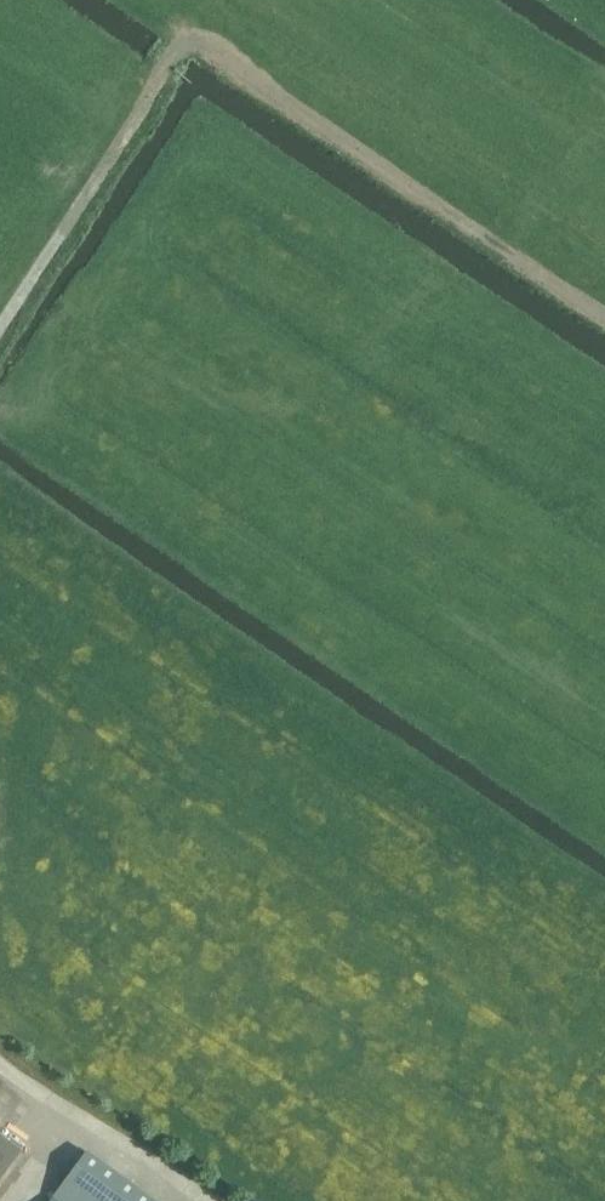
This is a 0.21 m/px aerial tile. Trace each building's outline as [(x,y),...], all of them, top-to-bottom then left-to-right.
[(21,1153),(4,1141),(0,1138),(0,1181),(21,1153)] [(86,1152),(62,1184),(50,1200),(152,1200),(86,1152)]
